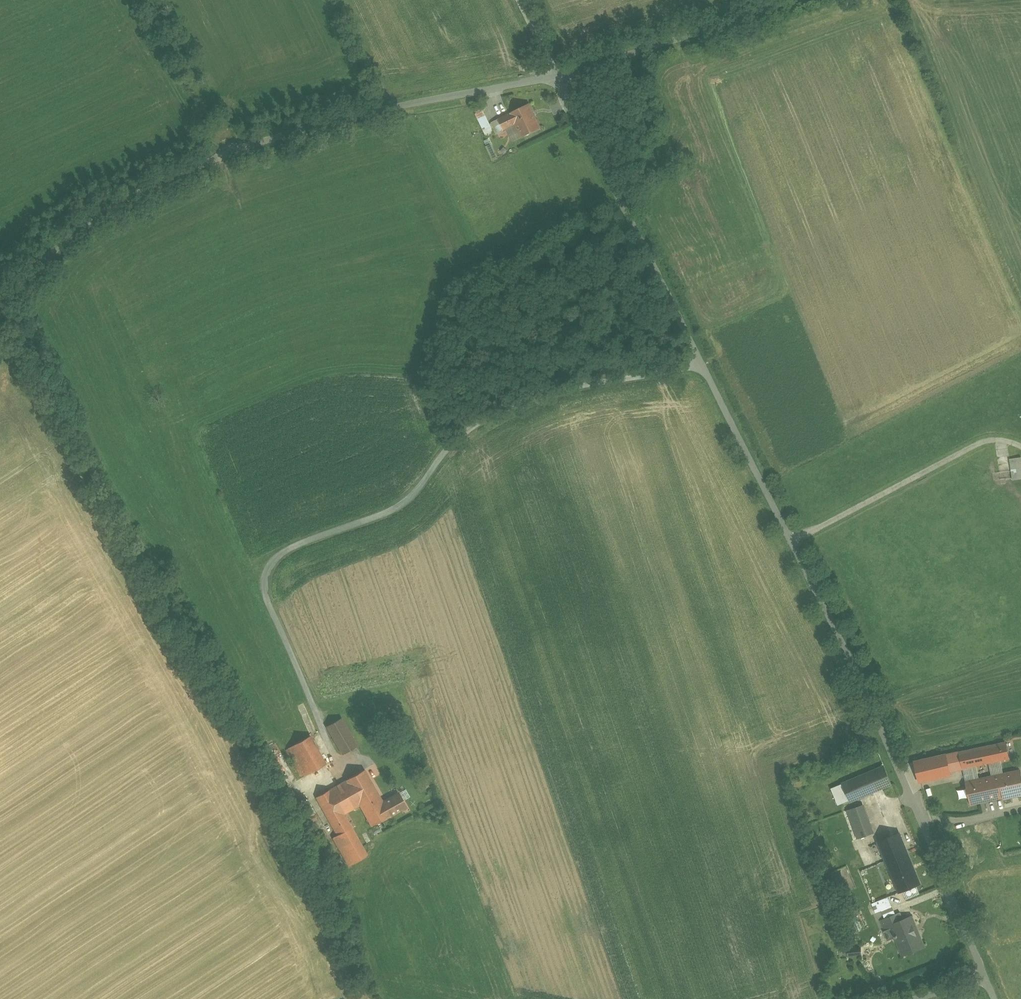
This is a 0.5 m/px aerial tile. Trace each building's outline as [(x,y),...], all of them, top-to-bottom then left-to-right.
[(529,103),(509,113),(514,124),(520,137),(540,128),(529,103)] [(483,110),(475,114),(486,137),(494,134),(483,110)] [(509,113),(497,118),(503,129),(514,124),(509,113)] [(495,132),(503,129),(497,118),(490,122),(495,132)] [(498,159),(490,144),(486,146),(493,161),(498,159)] [(1011,463),(1013,480),(1020,479),(1020,461),(1011,463)] [(357,745),(341,718),(328,726),(344,753),(357,745)] [(311,736),(289,747),(304,775),(326,764),(311,736)] [(1005,742),(959,752),(963,768),(987,763),(1009,759),(1005,742)] [(959,752),(946,755),(950,771),(963,768),(959,752)] [(871,758),(876,767),(882,763),(878,754),(871,758)] [(946,755),(915,762),(919,782),(950,774),(950,771),(946,755)] [(987,763),(963,768),(966,782),(990,777),(988,771),(987,763)] [(884,766),(843,783),(850,800),(850,802),(891,784),(884,766)] [(365,769),(317,797),(338,834),(334,837),(350,866),(368,856),(345,814),(360,806),(357,801),(377,790),(365,769)] [(966,782),(971,804),(1020,793),(1020,773),(1020,770),(990,777),(966,782)] [(843,783),(833,787),(840,804),(850,800),(843,783)] [(398,793),(384,802),(377,790),(357,801),(360,806),(372,826),(406,807),(398,793)] [(863,805),(857,807),(865,831),(871,829),(863,805)] [(857,807),(849,809),(859,838),(867,835),(865,831),(857,807)] [(859,838),(849,809),(843,812),(853,840),(859,838)] [(898,834),(877,842),(884,857),(904,849),(898,834)] [(904,849),(884,857),(898,892),(919,884),(904,849)] [(875,864),(860,871),(866,885),(873,903),(888,897),(888,896),(875,864)] [(866,885),(855,890),(859,899),(862,907),(873,903),(866,885)] [(888,897),(873,903),(877,912),(892,906),(888,897)] [(859,899),(851,903),(854,910),(862,907),(859,899)] [(911,916),(898,921),(896,914),(880,920),(884,930),(894,926),(897,933),(894,935),(895,938),(897,937),(903,953),(923,945),(911,916)] [(862,948),(848,949),(849,957),(862,956),(862,948)]
